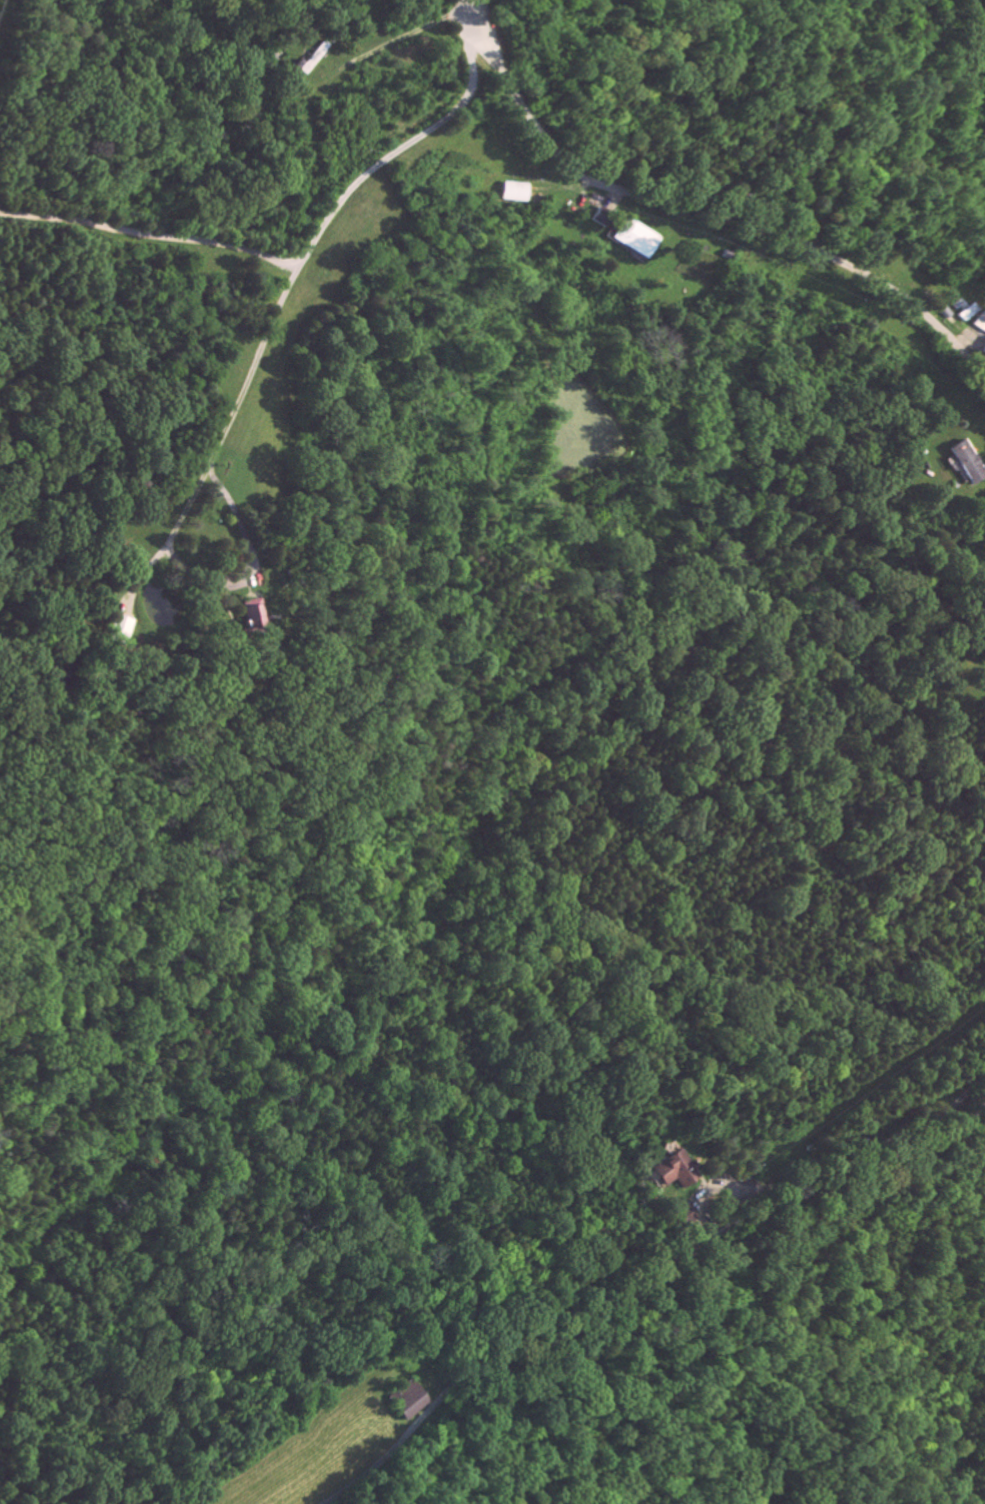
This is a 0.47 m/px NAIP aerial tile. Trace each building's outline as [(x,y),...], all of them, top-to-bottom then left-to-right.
[(615,238),(651,259),(664,237),(628,216),(615,238)] [(978,309),(969,323),(984,333),(984,314),(978,309)] [(976,484),(984,478),(984,463),(968,437),(952,447),(976,484)] [(674,1178),(680,1188),(698,1177),(692,1167),(691,1167),(679,1147),(650,1164),(661,1185),(674,1178)]
